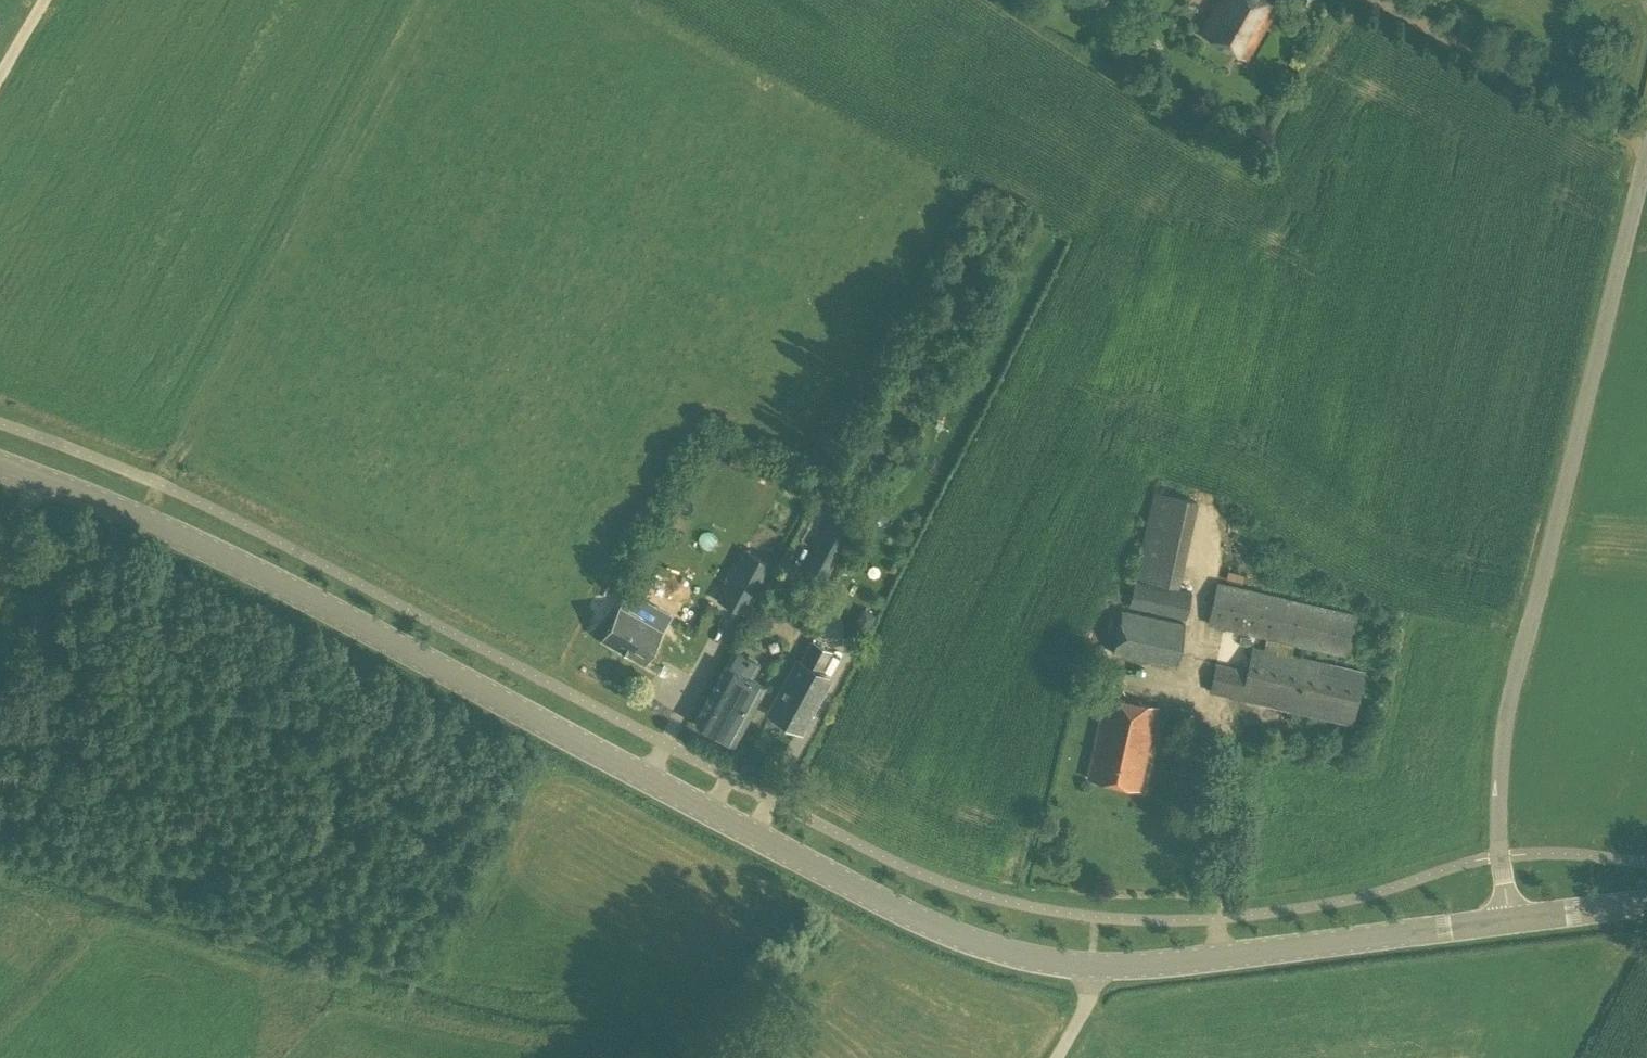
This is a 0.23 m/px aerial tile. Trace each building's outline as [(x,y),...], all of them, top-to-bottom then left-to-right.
[(1276,6),(1265,0),(1217,0),(1198,33),(1246,59),(1276,6)] [(1178,587),(1197,499),(1153,490),(1134,577),(1178,587)] [(823,581),(855,525),(832,512),(800,569),(823,581)] [(744,614),(772,565),(744,549),(716,599),(744,614)] [(1186,620),(1192,592),(1134,580),(1128,607),(1186,620)] [(1344,652),(1353,612),(1218,581),(1208,622),(1267,636),(1264,649),(1253,646),(1247,670),(1216,662),(1210,689),(1351,722),(1362,671),(1290,654),(1292,641),(1344,652)] [(662,614),(633,599),(627,610),(619,605),(602,637),(606,639),(606,645),(612,648),(617,645),(643,660),(661,628),(656,625),(662,614)] [(1175,667),(1185,623),(1121,609),(1112,653),(1175,667)] [(821,671),(832,651),(811,640),(800,660),(799,659),(770,713),(797,727),(826,674),(821,671)] [(732,741),(763,683),(751,677),(758,663),(733,650),(695,721),(732,741)] [(1138,787),(1156,705),(1105,694),(1087,776),(1138,787)]
